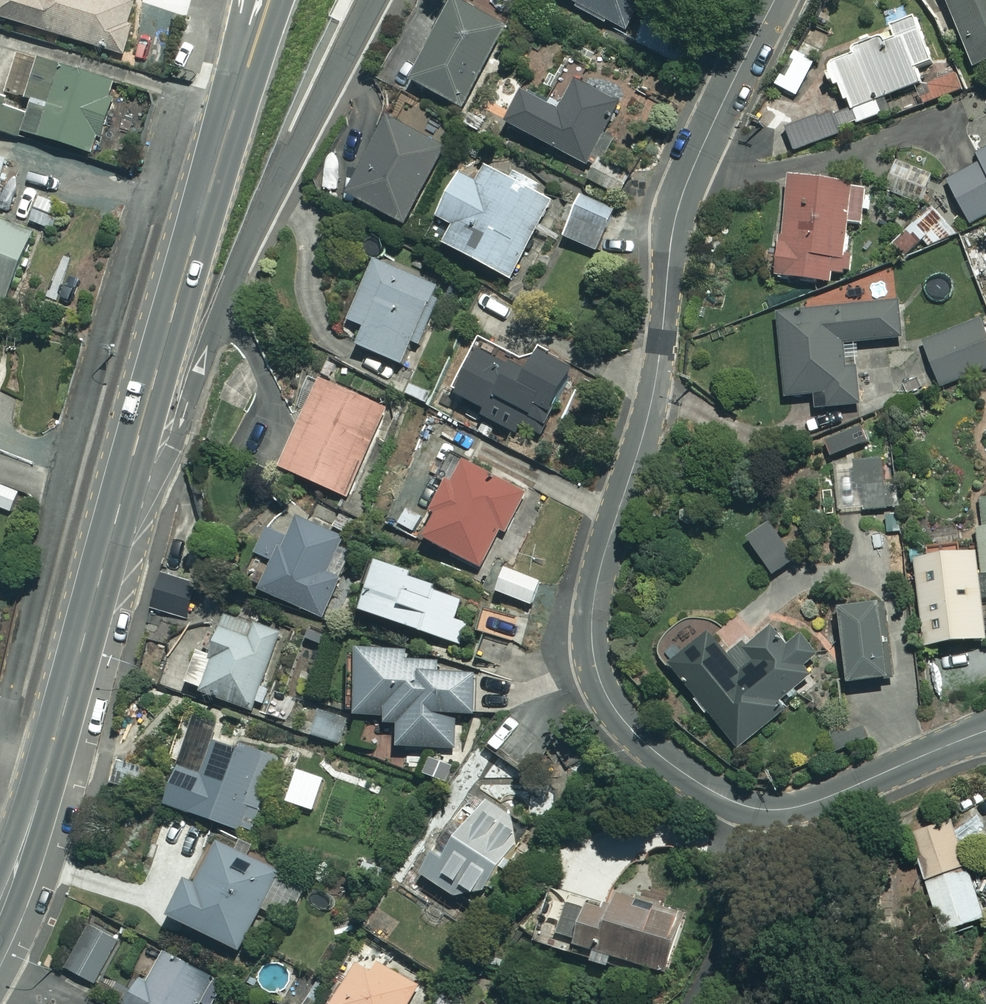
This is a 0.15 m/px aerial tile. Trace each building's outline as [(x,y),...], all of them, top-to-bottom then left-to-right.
[(135,0),(0,0),(0,16),(121,53),(137,0),(135,0)] [(456,0),(454,0),(411,80),(463,108),(506,27),(456,0)] [(623,31),(640,0),(566,0),(623,31)] [(971,65),(985,59),(985,0),(945,0),(971,65)] [(827,61),(829,66),(823,69),(831,86),(837,83),(856,124),(882,112),(876,100),(921,79),(915,67),(933,59),(912,14),(885,27),(888,33),(827,61)] [(647,19),(636,42),(656,52),(667,28),(647,19)] [(794,47),(773,82),(795,95),(816,61),(794,47)] [(19,53),(6,99),(0,97),(0,129),(17,134),(18,130),(94,151),(115,81),(19,53)] [(942,61),(923,72),(928,81),(917,87),(931,110),(956,96),(951,87),(961,81),(955,71),(950,74),(942,61)] [(617,101),(574,80),(560,109),(517,87),(501,119),(586,162),(617,101)] [(445,146),(384,115),(344,193),(405,224),(445,146)] [(827,140),(818,117),(785,129),(794,152),(827,140)] [(976,153),(981,161),(946,180),(969,222),(985,213),(985,148),(976,153)] [(333,150),(317,180),(338,191),(354,161),(333,150)] [(626,173),(600,158),(589,179),(615,193),(626,173)] [(513,169),(508,178),(485,165),(475,182),(458,173),(435,215),(452,224),(442,242),(509,279),(557,193),(513,169)] [(927,168),(893,168),(892,206),(926,206),(927,168)] [(864,186),(787,176),(775,274),(828,281),(830,269),(839,270),(846,222),(859,224),(864,186)] [(613,208),(581,194),(562,234),(594,249),(613,208)] [(0,220),(0,299),(5,300),(32,232),(0,220)] [(979,271),(974,243),(916,253),(921,281),(979,271)] [(442,282),(374,255),(348,318),(364,325),(356,344),(408,366),(442,282)] [(900,336),(897,301),(777,313),(784,395),(812,393),(814,407),(858,403),(852,341),(900,336)] [(978,321),(923,343),(939,385),(985,366),(985,340),(978,321)] [(449,391),(485,408),(481,416),(519,434),(523,426),(543,436),(577,364),(538,345),(531,359),(477,333),(449,391)] [(392,413),(325,382),(285,469),(352,500),(392,413)] [(529,486),(459,453),(422,531),(485,561),(503,523),(510,527),(529,486)] [(889,470),(862,471),(864,509),(891,508),(889,470)] [(975,492),(981,572),(985,571),(985,491),(975,492)] [(293,516),(283,538),(262,529),(251,553),(272,562),(260,588),(324,617),(342,578),(329,572),(344,539),(293,516)] [(984,637),(975,549),(915,555),(923,642),(984,637)] [(436,586),(412,577),(414,572),(377,559),(359,608),(461,645),(469,623),(454,618),(461,600),(434,590),(436,586)] [(540,581),(504,567),(495,590),(531,604),(540,581)] [(197,585),(161,575),(151,609),(187,619),(197,585)] [(893,675),(884,601),(836,607),(845,681),(893,675)] [(282,632),(225,612),(209,656),(197,652),(185,685),(254,709),(282,632)] [(811,671),(802,660),(816,649),(798,628),(785,638),(771,621),(728,655),(708,629),(667,661),(735,746),(782,709),(775,700),(811,671)] [(353,712),(382,715),(382,723),(397,725),(396,743),(453,748),(456,712),(472,713),(475,671),(440,668),(441,662),(408,659),(409,648),(358,644),(353,712)] [(349,719),(319,709),(311,734),(341,744),(349,719)] [(274,755),(190,726),(163,802),(254,834),(265,802),(258,800),(274,755)] [(446,834),(450,837),(440,853),(432,847),(417,868),(461,899),(468,889),(477,896),(525,827),(480,795),(471,807),(467,804),(446,834)] [(925,880),(966,866),(950,820),(910,834),(925,880)] [(267,864),(215,838),(192,883),(185,879),(167,913),(239,949),(271,885),(259,879),(267,864)] [(966,866),(925,880),(942,930),(983,916),(966,866)] [(609,912),(586,906),(576,941),(591,946),(587,959),(612,966),(614,956),(668,971),(683,917),(614,897),(609,912)] [(122,937),(92,919),(65,966),(96,983),(122,937)] [(365,945),(328,1003),(408,1003),(422,981),(365,945)] [(165,954),(150,985),(138,978),(124,1003),(197,1003),(211,978),(165,954)]
